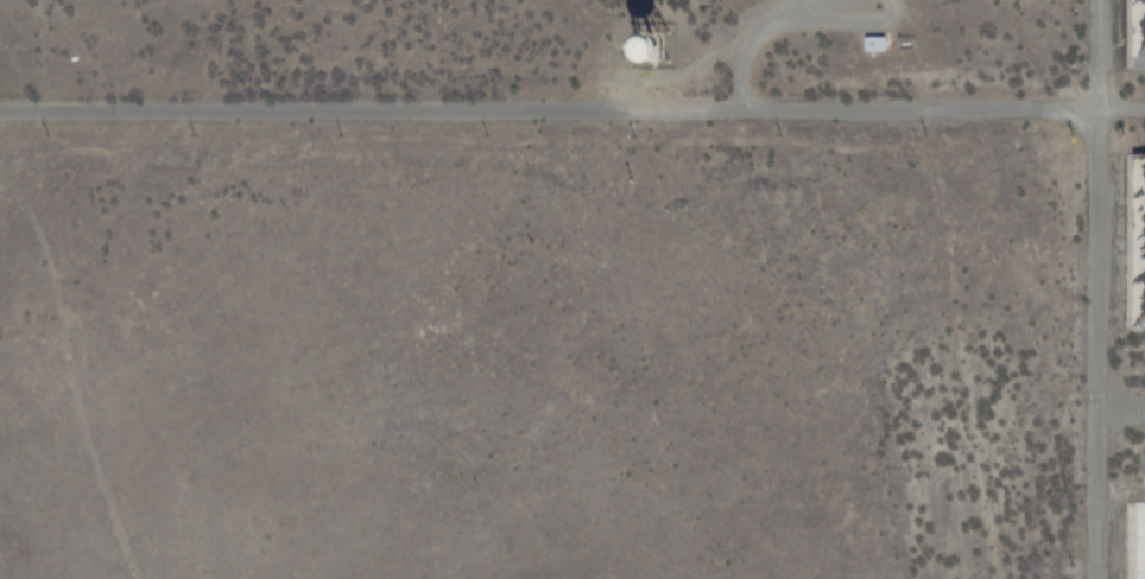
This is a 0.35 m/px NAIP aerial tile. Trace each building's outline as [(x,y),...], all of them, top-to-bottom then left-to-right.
[(1126,65),(1126,0),(1144,0),(1144,65),(1126,65)] [(650,55),(654,56),(659,55),(663,52),(665,49),(666,44),(666,39),(665,36),(662,32),(658,30),(653,30),(650,30),(646,32),(644,34),(641,38),(640,43),(641,46),(643,50),(646,53),(650,55)] [(865,51),(884,51),(884,38),(865,38),(865,51)] [(1130,149),(1144,149),(1144,329),(1128,329),(1130,149)] [(1134,502),(1133,578),(1144,578),(1144,502),(1134,502)]
